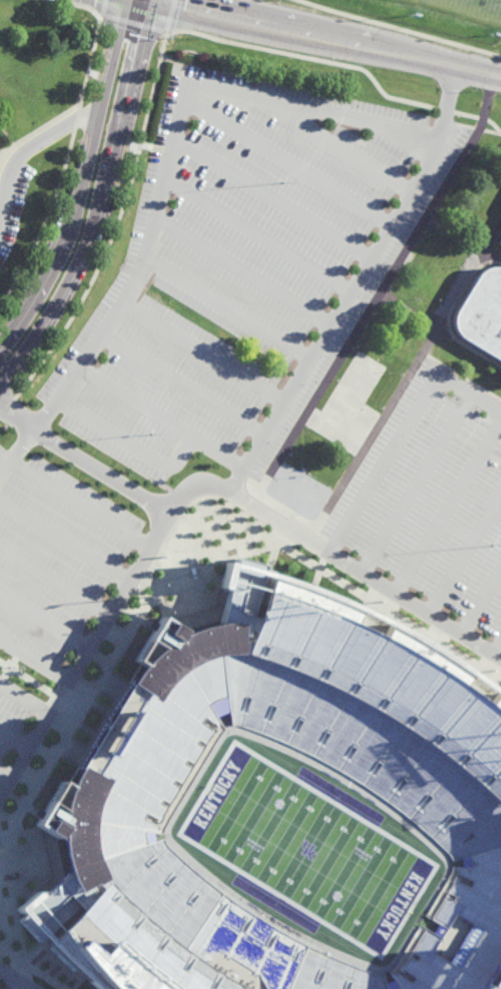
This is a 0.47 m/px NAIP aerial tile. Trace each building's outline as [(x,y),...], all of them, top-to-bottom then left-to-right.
[(500,271),(500,272),(500,362),(462,338),(459,335),(455,330),(454,326),(453,320),(454,315),(477,276),(480,273),(486,270),(490,269),(494,269),(500,271)] [(488,696),(500,706),(500,988),(135,988),(112,971),(74,934),(88,914),(79,906),(37,944),(17,922),(71,871),(66,842),(35,827),(61,783),(70,787),(75,775),(107,722),(134,683),(146,669),(134,664),(161,619),(191,634),(203,629),(220,624),(239,558),(270,568),(255,617),(262,619),(273,590),(338,612),(402,641),(445,667),(488,696)]
